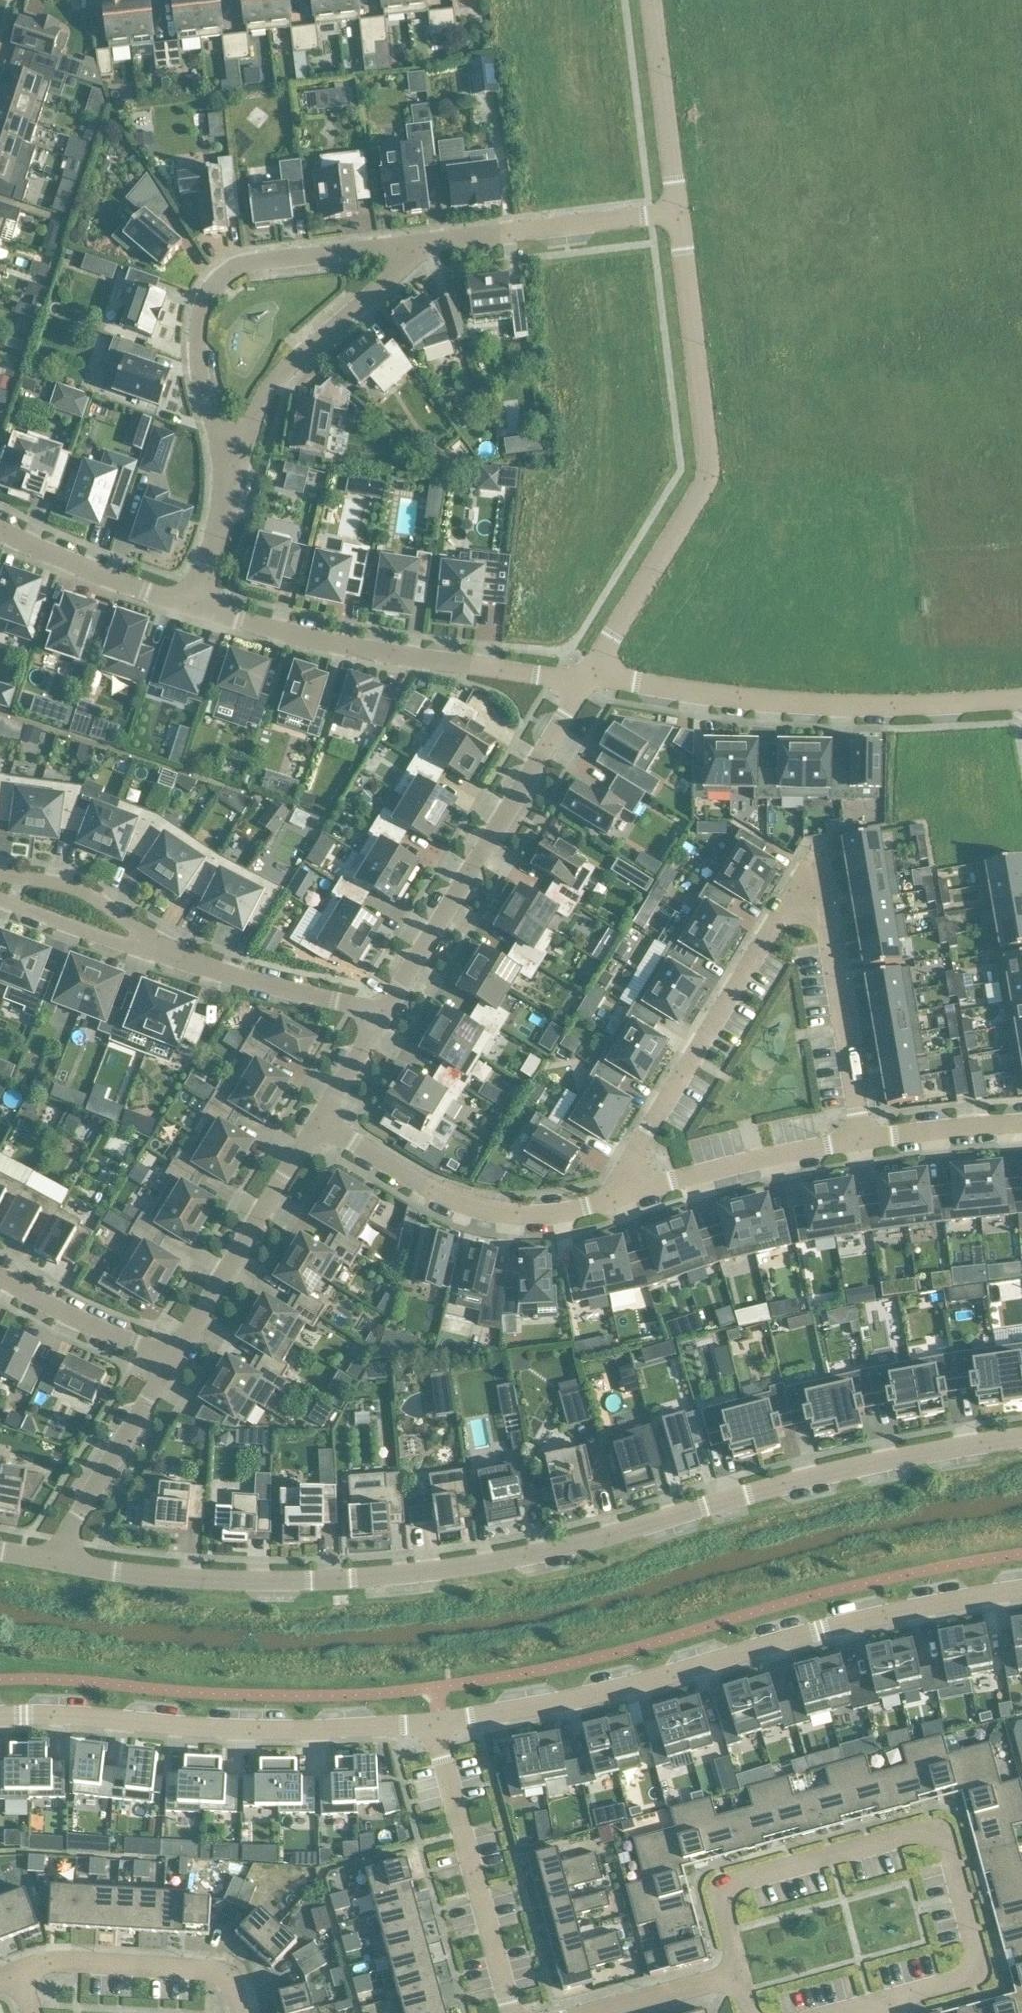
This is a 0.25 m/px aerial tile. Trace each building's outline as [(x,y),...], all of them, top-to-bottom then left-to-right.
[(132,47),(127,1),(127,0),(124,0),(105,2),(105,3),(104,3),(110,50),(111,50),(132,47)] [(127,1),(132,47),(153,45),(154,45),(149,0),(131,0),(127,1)] [(196,0),(174,0),(178,42),(179,42),(179,41),(201,39),(196,0)] [(201,39),(222,37),(223,37),(219,0),(196,0),(201,39)] [(266,0),(243,0),(247,34),(248,34),(248,33),(269,31),(266,0)] [(269,31),(290,29),(292,29),(289,0),(266,0),(269,31)] [(336,0),(313,0),(316,26),(317,26),(317,25),(338,23),(336,0)] [(338,23),(359,20),(359,21),(361,21),(358,0),(336,0),(338,23)] [(405,0),(383,0),(385,18),(386,18),(386,17),(407,15),(405,0)] [(407,15),(428,12),(428,13),(429,12),(428,0),(405,0),(407,15)] [(457,35),(454,10),(441,11),(444,37),(457,35)] [(441,11),(429,12),(428,13),(431,38),(444,37),(441,11)] [(388,43),(386,18),(385,18),(373,19),(376,45),(376,44),(388,43)] [(35,52),(31,64),(55,72),(59,59),(52,57),(60,33),(57,32),(59,25),(40,19),(37,26),(21,21),(13,45),(35,52)] [(373,19),(361,21),(359,21),(364,58),(378,56),(376,44),(376,45),(373,19)] [(320,51),(317,26),(316,26),(304,27),(307,53),(320,51)] [(304,27),(292,29),(290,29),(294,54),(307,53),(304,27)] [(248,34),(247,34),(235,35),(238,61),(251,59),(248,34)] [(235,35),(223,37),(222,37),(225,62),(238,61),(235,35)] [(182,67),(179,42),(178,42),(166,43),(169,69),(182,67)] [(169,69),(166,43),(154,45),(153,45),(156,70),(169,69)] [(110,50),(96,51),(98,67),(100,72),(101,77),(114,75),(111,50),(110,50)] [(498,92),(494,60),(469,63),(473,95),(498,92)] [(248,63),(250,77),(265,74),(263,61),(248,63)] [(51,84),(55,72),(31,64),(28,76),(8,69),(1,90),(44,105),(51,84)] [(101,77),(100,72),(78,65),(74,78),(105,88),(101,77)] [(412,85),(429,85),(429,66),(412,66),(412,85)] [(320,101),(353,100),(352,81),(320,82),(320,101)] [(101,91),(96,89),(88,113),(102,117),(106,104),(101,91)] [(44,105),(1,90),(0,92),(0,113),(37,125),(44,105)] [(37,125),(0,113),(0,136),(30,145),(37,125)] [(103,124),(92,120),(86,140),(96,144),(103,124)] [(382,172),(384,190),(387,190),(389,208),(389,210),(391,209),(392,209),(392,212),(406,210),(407,213),(406,213),(407,215),(409,215),(409,214),(426,212),(426,213),(428,212),(428,210),(427,210),(424,185),(425,185),(423,173),(422,167),(436,166),(431,125),(408,127),(410,149),(384,152),(382,152),(382,154),(383,154),(385,172),(382,172)] [(30,145),(0,136),(0,158),(30,168),(36,147),(30,145)] [(462,141),(440,144),(443,173),(449,172),(454,209),(471,207),(471,209),(483,207),(483,205),(500,203),(496,166),(465,169),(462,141)] [(88,152),(80,149),(76,160),(84,163),(88,152)] [(351,197),(354,193),(354,191),(367,190),(363,154),(340,157),(340,158),(344,158),(345,162),(340,163),(323,165),(324,172),(324,173),(315,174),(321,220),(352,216),(349,197),(351,197)] [(25,181),(30,168),(0,158),(0,195),(23,203),(29,182),(25,181)] [(202,215),(204,234),(228,231),(226,219),(240,217),(233,158),(218,160),(219,169),(197,172),(197,174),(178,176),(178,179),(176,182),(175,186),(177,190),(180,192),(180,195),(200,193),(202,215)] [(84,163),(76,160),(72,172),(80,175),(81,175),(84,163)] [(306,205),(301,161),(279,163),(282,186),(249,190),(253,225),(256,225),(257,229),(270,227),(269,223),(294,220),(292,207),(306,205)] [(65,170),(62,179),(78,184),(81,175),(80,175),(72,172),(65,170)] [(162,268),(182,244),(167,231),(168,231),(167,230),(166,230),(160,225),(161,225),(160,224),(159,224),(156,221),(167,208),(166,208),(147,177),(128,199),(143,212),(129,228),(125,225),(114,238),(127,249),(133,243),(162,268)] [(6,220),(17,223),(21,210),(0,204),(0,239),(6,220)] [(51,267),(42,264),(38,276),(47,278),(51,267)] [(160,279),(130,269),(125,283),(136,287),(129,308),(125,307),(121,309),(115,325),(153,338),(158,323),(159,321),(158,321),(161,314),(162,313),(162,312),(167,297),(155,292),(160,279)] [(470,301),(472,318),(474,318),(474,317),(512,313),(515,339),(529,337),(522,287),(510,288),(509,276),(507,276),(507,277),(495,278),(494,278),(490,279),(490,280),(486,280),(486,279),(482,280),(469,282),(469,281),(468,281),(468,283),(464,284),(466,297),(469,297),(470,298),(468,298),(469,301),(470,301)] [(46,301),(49,289),(30,283),(27,294),(46,301)] [(452,343),(467,339),(454,295),(439,300),(439,302),(430,305),(424,297),(414,305),(411,302),(393,314),(396,318),(393,320),(413,349),(426,339),(429,348),(443,343),(451,341),(452,343)] [(32,319),(36,309),(20,304),(17,314),(32,319)] [(341,365),(339,367),(347,378),(350,375),(360,387),(380,370),(394,386),(413,369),(393,341),(383,350),(370,335),(339,362),(341,365)] [(8,336),(5,347),(22,352),(25,342),(8,336)] [(122,368),(114,390),(160,406),(162,398),(167,400),(172,384),(168,382),(171,374),(142,364),(147,351),(115,340),(107,362),(122,368)] [(292,449),(325,454),(332,409),(348,412),(351,394),(332,378),(320,388),(316,388),(314,399),(300,397),(300,399),(297,413),(294,428),(295,428),(294,432),(290,435),(289,441),(292,445),(292,449)] [(61,402),(86,410),(91,395),(65,387),(61,402)] [(0,391),(0,403),(5,405),(9,393),(0,390),(0,391)] [(146,439),(156,413),(139,406),(129,432),(146,439)] [(144,467),(161,473),(174,433),(157,428),(144,467)] [(70,454),(67,462),(57,459),(60,450),(46,446),(47,441),(48,441),(49,440),(31,434),(30,435),(31,436),(30,440),(14,435),(9,450),(3,448),(0,457),(0,471),(2,472),(0,478),(0,486),(11,490),(10,495),(28,501),(30,496),(37,498),(38,497),(37,497),(39,492),(44,493),(44,494),(45,494),(47,487),(58,491),(57,492),(59,492),(71,454),(70,454)] [(539,434),(522,437),(524,452),(542,450),(539,434)] [(133,464),(108,455),(103,471),(87,465),(82,478),(75,476),(67,501),(74,503),(70,515),(91,521),(95,510),(115,516),(115,517),(116,517),(133,464)] [(300,462),(314,464),(315,458),(301,455),(300,462)] [(286,464),(284,474),(290,475),(306,479),(309,470),(286,464)] [(354,466),(350,481),(373,489),(378,474),(354,466)] [(501,481),(502,470),(481,468),(480,479),(501,481)] [(444,476),(430,474),(427,493),(440,496),(444,476)] [(151,489),(134,542),(151,548),(150,551),(163,556),(164,552),(168,553),(173,539),(175,540),(177,536),(182,537),(188,518),(158,508),(162,493),(151,489)] [(283,570),(299,574),(305,549),(289,545),(290,539),(273,535),(272,540),(262,538),(259,552),(256,551),(252,567),(255,568),(250,584),(266,588),(267,585),(278,588),(283,570)] [(322,557),(319,556),(310,598),(341,604),(344,593),(358,596),(368,550),(345,545),(344,549),(342,556),(324,552),(323,557),(322,557)] [(379,595),(376,611),(385,612),(385,615),(401,617),(401,615),(410,616),(415,580),(429,582),(432,555),(418,553),(416,564),(384,559),(381,579),(377,578),(375,594),(379,595)] [(494,604),(499,556),(471,553),(469,570),(461,569),(462,566),(447,564),(446,567),(443,567),(442,580),(445,581),(444,587),(443,591),(444,591),(443,597),(440,597),(439,610),(442,610),(441,613),(456,615),(455,622),(459,622),(459,621),(467,622),(467,623),(471,624),(472,614),(477,614),(478,602),(494,604)] [(34,582),(33,582),(29,581),(28,580),(22,578),(24,574),(11,570),(10,574),(7,573),(0,594),(0,618),(11,621),(7,633),(34,641),(34,640),(36,640),(48,601),(47,601),(47,599),(36,595),(40,584),(34,582)] [(55,634),(49,651),(76,659),(74,664),(89,669),(99,639),(87,635),(96,607),(67,598),(62,613),(57,611),(50,633),(55,634)] [(147,623),(120,614),(118,618),(109,615),(101,641),(110,644),(106,657),(109,658),(105,671),(142,682),(151,655),(138,651),(147,623)] [(196,650),(198,645),(180,640),(175,654),(166,651),(161,668),(170,670),(166,683),(191,691),(189,698),(203,703),(213,673),(203,670),(208,654),(196,650)] [(250,660),(250,659),(249,657),(248,656),(247,655),(246,654),(244,653),(243,653),(241,653),(239,654),(238,655),(237,656),(233,655),(222,687),(224,688),(219,703),(250,713),(247,722),(260,727),(269,698),(258,694),(267,666),(250,660)] [(314,671),(311,671),(313,666),(301,662),(299,667),(297,666),(294,674),(291,673),(286,688),(289,689),(282,712),(311,721),(307,734),(319,738),(328,711),(316,707),(326,679),(320,677),(319,680),(312,678),(314,671)] [(352,677),(340,713),(347,715),(343,726),(360,732),(363,721),(382,727),(390,702),(378,698),(381,691),(369,687),(371,683),(368,682),(369,679),(356,675),(355,678),(352,677)] [(9,707),(14,690),(0,685),(0,704),(9,707)] [(447,715),(436,733),(481,760),(480,761),(483,763),(496,742),(482,734),(483,732),(472,725),(478,715),(452,699),(444,713),(447,715)] [(184,717),(173,751),(187,755),(198,721),(184,717)] [(97,721),(91,739),(115,746),(121,728),(97,721)] [(635,767),(649,745),(648,745),(659,727),(629,722),(624,730),(621,728),(615,724),(600,749),(604,751),(610,755),(603,766),(597,762),(596,763),(618,777),(646,794),(651,797),(660,782),(635,767)] [(681,731),(674,743),(694,755),(694,733),(681,731)] [(481,760),(436,733),(424,751),(422,750),(414,762),(439,777),(445,767),(468,781),(480,761),(481,760)] [(731,787),(732,739),(714,738),(714,742),(707,742),(707,768),(708,768),(708,793),(732,793),(732,787),(731,787)] [(755,769),(756,743),(749,743),(749,739),(732,739),(731,787),(732,787),(754,788),(754,769),(755,769)] [(805,798),(805,740),(787,740),(787,744),(781,744),(780,770),(782,770),(781,798),(805,798)] [(829,770),(829,744),(823,744),(823,740),(805,740),(805,798),(828,798),(828,770),(829,770)] [(879,799),(880,745),(875,745),(875,741),(860,741),(860,745),(855,745),(854,771),(856,771),(855,799),(879,799)] [(456,808),(453,806),(456,801),(433,787),(439,777),(414,762),(407,774),(418,781),(407,799),(443,821),(445,820),(448,822),(456,808)] [(708,793),(708,768),(707,768),(694,768),(694,799),(708,799),(708,793)] [(768,800),(768,769),(755,769),(754,769),(754,788),(754,800),(768,800)] [(781,798),(782,770),(780,770),(768,769),(768,800),(781,800),(781,798)] [(841,801),(842,770),(829,770),(828,770),(828,798),(828,801),(841,801)] [(855,799),(856,771),(854,771),(842,770),(841,801),(855,801),(855,799)] [(10,777),(0,774),(0,823),(1,823),(10,777)] [(35,836),(42,781),(10,777),(1,823),(14,825),(13,833),(24,835),(29,836),(30,835),(35,836)] [(633,815),(646,794),(618,777),(609,791),(610,791),(608,794),(607,797),(593,788),(591,793),(589,792),(578,785),(564,808),(607,835),(623,809),(633,815)] [(77,807),(78,808),(83,787),(42,781),(35,836),(40,837),(40,838),(45,838),(46,837),(57,839),(58,831),(71,833),(77,807)] [(304,791),(299,804),(312,808),(316,795),(304,791)] [(263,818),(283,825),(292,801),(272,794),(263,818)] [(431,842),(443,821),(407,799),(396,817),(385,811),(377,823),(402,838),(408,827),(431,842)] [(136,858),(158,815),(119,801),(114,813),(115,813),(100,853),(105,854),(105,855),(110,857),(111,856),(121,861),(124,853),(136,858)] [(115,813),(114,813),(94,805),(91,813),(78,808),(77,807),(71,833),(82,837),(79,845),(90,849),(90,850),(95,852),(96,851),(100,853),(115,813)] [(161,884),(192,838),(158,815),(136,858),(146,865),(142,871),(152,878),(151,878),(156,881),(161,884)] [(395,848),(402,838),(377,823),(370,835),(372,837),(361,855),(370,860),(406,883),(418,862),(395,848)] [(699,823),(699,834),(713,834),(713,823),(699,823)] [(775,865),(761,856),(767,846),(741,829),(722,860),(767,887),(775,874),(771,872),(775,865)] [(846,861),(884,855),(883,853),(880,832),(842,838),(846,861)] [(323,834),(315,847),(328,855),(336,842),(323,834)] [(918,849),(926,847),(924,835),(916,837),(918,849)] [(194,897),(218,856),(192,838),(161,884),(165,887),(164,887),(169,890),(170,890),(179,896),(184,890),(194,897)] [(557,880),(551,890),(575,905),(583,893),(580,892),(594,869),(573,857),(575,853),(560,844),(558,847),(545,840),(533,861),(536,863),(534,866),(557,880)] [(918,849),(920,861),(928,860),(926,847),(918,849)] [(897,874),(893,852),(883,853),(884,855),(846,861),(850,882),(897,874)] [(222,920),(247,871),(218,856),(194,897),(206,903),(202,910),(212,915),(212,916),(217,918),(222,920)] [(947,857),(935,859),(937,871),(949,869),(947,857)] [(976,865),(980,888),(990,886),(989,885),(1021,880),(1021,857),(976,865)] [(644,872),(667,880),(672,866),(649,858),(644,872)] [(620,859),(613,871),(647,892),(654,880),(620,859)] [(370,860),(358,878),(347,872),(340,884),(364,899),(371,888),(394,903),(396,898),(399,900),(408,886),(405,884),(406,883),(370,860)] [(767,887),(722,860),(704,889),(731,905),(737,895),(751,904),(755,898),(759,900),(767,887)] [(283,889),(247,871),(222,920),(227,922),(226,923),(231,926),(232,925),(242,930),(246,923),(258,929),(283,889)] [(900,896),(897,874),(850,882),(853,904),(891,897),(891,898),(900,896)] [(925,891),(933,890),(931,878),(923,879),(925,891)] [(940,894),(948,892),(946,880),(938,881),(940,894)] [(989,885),(990,886),(993,907),(1021,902),(1021,880),(989,885)] [(358,909),(364,899),(340,884),(332,896),(335,898),(324,916),(369,944),(381,923),(358,909)] [(568,918),(575,905),(551,890),(544,901),(521,887),(519,891),(515,889),(506,905),(545,929),(556,911),(568,918)] [(739,924),(724,916),(731,905),(704,889),(686,919),(730,946),(738,933),(735,931),(739,924)] [(925,891),(927,904),(935,902),(933,890),(925,891)] [(948,892),(940,894),(942,906),(950,904),(948,892)] [(857,925),(894,918),(894,917),(891,898),(891,897),(853,904),(857,925)] [(993,907),(997,928),(1021,924),(1021,902),(993,907)] [(545,929),(506,905),(496,921),(499,923),(497,927),(520,941),(514,951),(538,966),(545,954),(543,953),(554,934),(545,929)] [(639,912),(633,922),(643,929),(650,919),(639,912)] [(369,944),(324,916),(313,934),(310,933),(302,945),(327,960),(333,950),(356,964),(359,959),(362,961),(371,947),(368,945),(369,944)] [(907,939),(904,916),(894,917),(894,918),(857,925),(860,946),(898,940),(907,939)] [(730,946),(686,919),(668,949),(694,965),(700,955),(715,964),(719,957),(722,959),(730,946)] [(945,924),(944,919),(936,921),(938,933),(947,932),(945,924)] [(947,936),(956,935),(954,923),(945,924),(947,932),(947,936)] [(997,928),(1000,950),(1021,946),(1021,924),(997,928)] [(609,929),(592,957),(602,963),(619,935),(609,929)] [(947,936),(947,932),(938,933),(940,945),(949,944),(948,938),(947,936)] [(26,941),(7,934),(5,937),(3,935),(0,942),(0,979),(9,983),(7,988),(8,988),(26,941)] [(949,944),(949,948),(958,947),(956,935),(947,936),(948,938),(949,944)] [(901,961),(898,940),(860,946),(864,968),(902,962),(901,961)] [(41,1008),(50,986),(50,984),(38,979),(48,953),(44,952),(45,949),(26,941),(8,988),(4,998),(26,1006),(24,1012),(38,1017),(41,1008)] [(530,979),(538,966),(514,951),(507,962),(484,948),(481,952),(478,950),(469,966),(508,990),(519,972),(530,979)] [(703,984),(688,975),(694,965),(668,949),(650,978),(694,1005),(702,992),(699,990),(703,984)] [(995,959),(999,982),(1021,978),(1021,954),(995,959)] [(80,1012),(98,965),(85,960),(84,963),(73,959),(61,990),(50,986),(41,1008),(54,1013),(57,1003),(80,1012)] [(112,970),(98,965),(80,1012),(103,1021),(100,1030),(112,1035),(121,1013),(120,1012),(109,1008),(121,977),(111,973),(112,970)] [(497,1008),(508,990),(469,966),(459,982),(462,984),(459,988),(482,1002),(477,1012),(501,1027),(508,1015),(497,1008)] [(914,991),(910,968),(865,976),(869,998),(914,991)] [(954,976),(953,971),(945,973),(947,985),(955,984),(954,977),(954,976)] [(956,988),(956,989),(965,988),(963,976),(954,977),(955,984),(956,988)] [(694,1005),(650,978),(632,1008),(658,1024),(664,1014),(679,1023),(683,1016),(686,1018),(694,1005)] [(999,982),(1002,1005),(1021,1001),(1021,978),(999,982)] [(947,985),(949,997),(957,996),(956,989),(956,988),(955,984),(947,985)] [(170,991),(157,987),(156,990),(145,985),(137,1007),(124,1002),(120,1012),(121,1013),(112,1035),(110,1039),(124,1044),(130,1029),(152,1037),(153,1037),(170,991)] [(956,989),(957,996),(958,1002),(967,1000),(965,988),(956,989)] [(183,996),(170,991),(153,1037),(152,1037),(150,1041),(192,1056),(202,1028),(187,1022),(194,1004),(182,999),(183,996)] [(917,1012),(914,991),(869,998),(873,1020),(917,1012)] [(1002,1005),(1006,1027),(1021,1025),(1021,1001),(1002,1005)] [(666,1043),(652,1034),(658,1024),(632,1008),(613,1038),(658,1065),(666,1052),(662,1050),(666,1043)] [(493,1040),(501,1027),(477,1012),(470,1023),(447,1009),(444,1013),(441,1011),(431,1027),(479,1056),(490,1038),(493,1040)] [(921,1033),(917,1012),(873,1020),(876,1041),(921,1033)] [(948,1029),(957,1027),(955,1015),(946,1016),(948,1029)] [(301,1062),(320,1031),(318,1030),(316,1034),(303,1030),(302,1033),(282,1021),(278,1028),(261,1018),(246,1042),(269,1056),(273,1049),(275,1045),(300,1061),(301,1062)] [(964,1034),(972,1033),(970,1021),(962,1022),(964,1034)] [(1006,1027),(1010,1050),(1021,1048),(1021,1025),(1006,1027)] [(479,1056),(431,1027),(421,1043),(425,1045),(422,1049),(445,1063),(439,1073),(464,1088),(471,1076),(468,1075),(479,1056)] [(559,1058),(573,1035),(561,1027),(547,1051),(559,1058)] [(948,1029),(950,1041),(959,1039),(957,1027),(948,1029)] [(925,1055),(921,1033),(876,1041),(880,1062),(915,1056),(915,1057),(925,1055)] [(979,1048),(977,1034),(967,1036),(969,1050),(979,1048)] [(658,1065),(613,1038),(595,1067),(622,1084),(628,1074),(642,1082),(646,1076),(650,1078),(658,1065)] [(269,1056),(246,1042),(239,1053),(250,1060),(239,1078),(239,1079),(276,1102),(289,1081),(288,1080),(288,1081),(263,1066),(269,1056)] [(1021,1071),(1021,1048),(1010,1050),(1014,1072),(1021,1071)] [(734,1053),(712,1111),(735,1120),(757,1062),(734,1053)] [(883,1083),(919,1077),(915,1057),(915,1056),(880,1062),(883,1083)] [(964,1069),(962,1057),(953,1058),(955,1071),(964,1069)] [(979,1073),(977,1061),(969,1062),(971,1074),(979,1073)] [(630,1103),(615,1094),(622,1084),(595,1067),(577,1097),(621,1124),(629,1111),(626,1109),(630,1103)] [(464,1088),(439,1073),(432,1084),(409,1070),(407,1074),(404,1072),(394,1087),(442,1117),(453,1099),(456,1101),(464,1088)] [(968,1095),(964,1070),(952,1072),(956,1096),(968,1095)] [(1014,1072),(1018,1096),(1021,1095),(1021,1071),(1014,1072)] [(987,1098),(983,1073),(971,1075),(976,1100),(987,1098)] [(264,1123),(276,1102),(239,1079),(239,1078),(235,1076),(223,1095),(216,1091),(209,1102),(232,1117),(239,1106),(263,1121),(262,1122),(264,1123)] [(919,1077),(883,1083),(887,1106),(922,1100),(919,1077)] [(487,1083),(479,1095),(508,1113),(516,1100),(487,1083)] [(56,1086),(51,1099),(64,1104),(69,1091),(56,1086)] [(11,1105),(15,1092),(0,1087),(0,1101),(11,1105)] [(442,1117),(394,1087),(382,1108),(395,1117),(394,1118),(406,1125),(400,1135),(410,1141),(408,1144),(425,1154),(427,1151),(425,1150),(435,1135),(446,1143),(457,1126),(442,1117)] [(93,1093),(86,1112),(97,1116),(104,1097),(93,1093)] [(621,1124),(577,1097),(559,1127),(563,1129),(563,1130),(585,1143),(591,1133),(606,1142),(610,1135),(613,1137),(621,1124)] [(226,1127),(232,1117),(209,1102),(202,1114),(209,1118),(197,1137),(239,1163),(252,1142),(251,1141),(250,1142),(226,1127)] [(127,1113),(122,1126),(133,1130),(138,1117),(127,1113)] [(578,1154),(556,1141),(563,1130),(563,1129),(559,1127),(537,1113),(529,1126),(536,1129),(523,1150),(532,1156),(526,1166),(543,1176),(549,1166),(565,1175),(568,1171),(571,1173),(579,1160),(576,1158),(578,1154)] [(72,1132),(84,1137),(90,1126),(78,1120),(72,1132)] [(773,1125),(778,1149),(788,1147),(783,1123),(773,1125)] [(227,1183),(239,1163),(197,1137),(186,1156),(179,1152),(172,1163),(195,1177),(202,1167),(226,1182),(225,1183),(227,1183)] [(776,1148),(774,1138),(756,1141),(757,1151),(776,1148)] [(432,1152),(426,1161),(437,1168),(442,1158),(432,1152)] [(120,1159),(112,1172),(123,1179),(132,1166),(120,1159)] [(452,1160),(447,1168),(456,1172),(460,1164),(452,1160)] [(1003,1191),(1002,1181),(1001,1163),(999,1163),(999,1164),(994,1164),(994,1161),(976,1163),(981,1219),(1018,1215),(1016,1190),(1003,1191)] [(189,1188),(195,1177),(172,1163),(165,1174),(172,1179),(160,1198),(202,1223),(215,1202),(214,1202),(213,1202),(189,1188)] [(981,1219),(976,1163),(958,1165),(958,1168),(955,1168),(954,1168),(952,1168),(954,1185),(955,1195),(942,1197),(945,1222),(981,1219)] [(929,1198),(926,1171),(924,1171),(924,1172),(902,1175),(909,1227),(945,1222),(942,1197),(929,1198)] [(909,1227),(902,1175),(900,1175),(899,1172),(884,1174),(884,1177),(880,1177),(879,1177),(878,1177),(880,1194),(881,1204),(868,1206),(872,1232),(909,1227)] [(26,1186),(0,1173),(0,1224),(4,1226),(5,1226),(26,1186)] [(339,1176),(326,1196),(368,1222),(381,1202),(340,1177),(340,1176),(339,1176)] [(493,1177),(491,1188),(515,1191),(517,1180),(493,1177)] [(856,1208),(851,1181),(850,1181),(850,1182),(827,1185),(836,1238),(872,1232),(868,1206),(856,1208)] [(836,1238),(827,1185),(825,1186),(825,1183),(809,1185),(810,1188),(806,1189),(805,1189),(803,1189),(806,1206),(808,1216),(795,1218),(800,1243),(836,1238)] [(60,1209),(61,1209),(62,1206),(26,1186),(5,1226),(4,1226),(0,1233),(24,1246),(28,1239),(39,1245),(60,1209)] [(368,1222),(326,1196),(314,1217),(315,1218),(315,1217),(340,1232),(333,1242),(357,1256),(363,1245),(357,1241),(368,1222)] [(773,1223),(767,1197),(765,1197),(761,1199),(760,1196),(742,1200),(755,1254),(792,1245),(786,1220),(773,1223)] [(190,1244),(202,1223),(160,1198),(149,1217),(142,1213),(135,1224),(158,1238),(165,1228),(189,1243),(188,1243),(190,1244)] [(755,1254),(742,1200),(725,1204),(726,1207),(721,1208),(721,1207),(720,1208),(724,1225),(726,1235),(713,1238),(720,1263),(755,1254)] [(82,1222),(61,1209),(60,1209),(39,1245),(35,1252),(58,1265),(62,1258),(74,1265),(93,1232),(81,1225),(82,1222)] [(700,1242),(696,1233),(691,1216),(689,1217),(685,1219),(684,1216),(669,1221),(670,1224),(668,1225),(685,1275),(720,1263),(713,1238),(700,1242)] [(152,1248),(158,1238),(135,1224),(128,1235),(135,1239),(123,1258),(165,1284),(178,1263),(177,1262),(176,1263),(152,1248)] [(685,1275),(668,1225),(646,1232),(645,1232),(650,1249),(654,1258),(640,1262),(649,1287),(685,1275)] [(397,1252),(409,1255),(414,1232),(402,1229),(397,1252)] [(427,1235),(424,1234),(414,1281),(450,1290),(456,1264),(455,1264),(455,1265),(446,1262),(451,1240),(448,1240),(449,1236),(428,1231),(427,1235)] [(350,1268),(357,1256),(333,1242),(327,1253),(303,1238),(303,1237),(302,1236),(289,1257),(321,1277),(331,1283),(343,1263),(350,1268)] [(627,1265),(622,1239),(620,1239),(598,1244),(609,1296),(648,1288),(649,1287),(640,1262),(627,1265)] [(609,1296),(598,1244),(596,1245),(595,1242),(580,1245),(580,1248),(577,1249),(576,1249),(574,1249),(580,1276),(568,1278),(573,1304),(609,1296)] [(503,1317),(505,1289),(506,1278),(493,1275),(495,1264),(494,1264),(497,1253),(486,1250),(487,1246),(475,1243),(474,1247),(471,1247),(461,1291),(485,1297),(478,1325),(501,1330),(503,1317)] [(520,1289),(505,1289),(503,1317),(523,1316),(523,1306),(557,1304),(556,1287),(551,1288),(550,1274),(548,1274),(547,1270),(551,1270),(551,1256),(547,1256),(546,1252),(543,1252),(542,1248),(525,1249),(525,1253),(521,1253),(522,1264),(519,1264),(520,1268),(522,1267),(522,1275),(520,1275),(520,1289)] [(321,1277),(289,1257),(277,1278),(278,1279),(278,1278),(303,1293),(296,1303),(319,1317),(326,1306),(309,1295),(321,1277)] [(153,1305),(165,1284),(123,1258),(112,1277),(105,1273),(98,1285),(121,1299),(127,1288),(152,1303),(151,1304),(153,1305)] [(1001,1267),(989,1268),(990,1282),(1003,1280),(1001,1267)] [(860,1290),(849,1292),(851,1305),(862,1303),(860,1290)] [(174,1321),(187,1299),(182,1295),(168,1317),(174,1321)] [(313,1328),(319,1317),(296,1303),(290,1313),(266,1298),(265,1297),(252,1318),(294,1343),(306,1324),(313,1328)] [(394,1299),(387,1316),(398,1321),(406,1304),(394,1299)] [(516,1316),(503,1317),(504,1334),(517,1334),(516,1316)] [(294,1343),(252,1318),(240,1339),(241,1339),(266,1353),(259,1364),(282,1378),(289,1366),(283,1362),(294,1343)] [(856,1321),(850,1322),(852,1333),(859,1331),(856,1321)] [(40,1343),(11,1329),(0,1353),(0,1375),(19,1384),(17,1388),(31,1395),(43,1370),(30,1364),(32,1358),(33,1358),(40,1343)] [(391,1339),(390,1364),(420,1365),(421,1340),(391,1339)] [(995,1348),(1003,1405),(1021,1402),(1021,1344),(995,1348)] [(1003,1405),(995,1348),(953,1354),(957,1380),(969,1378),(971,1392),(977,1391),(979,1406),(984,1406),(984,1407),(1003,1405)] [(654,1366),(685,1362),(683,1349),(653,1352),(654,1366)] [(944,1382),(957,1380),(953,1354),(910,1362),(921,1418),(944,1414),(942,1398),(947,1397),(944,1382)] [(95,1399),(107,1375),(89,1366),(89,1367),(82,1363),(69,1357),(64,1367),(51,1362),(38,1389),(51,1395),(56,1386),(81,1398),(83,1394),(95,1399)] [(259,1364),(253,1374),(229,1359),(229,1358),(228,1358),(215,1378),(257,1404),(264,1408),(275,1389),(284,1394),(291,1383),(282,1378),(259,1364)] [(356,1361),(349,1373),(358,1379),(366,1367),(356,1361)] [(921,1418),(910,1362),(868,1370),(873,1395),(885,1393),(888,1407),(894,1406),(896,1421),(901,1420),(901,1422),(921,1418)] [(633,1364),(618,1369),(621,1381),(636,1376),(633,1364)] [(384,1382),(398,1383),(399,1366),(385,1365),(384,1382)] [(861,1398),(873,1395),(868,1370),(826,1379),(839,1435),(862,1430),(859,1414),(864,1413),(861,1398)] [(448,1372),(430,1375),(436,1417),(454,1415),(448,1372)] [(257,1404),(215,1378),(203,1399),(204,1400),(204,1399),(229,1414),(222,1425),(236,1428),(240,1421),(245,1424),(257,1404)] [(839,1435),(826,1379),(785,1389),(784,1389),(791,1414),(803,1411),(806,1425),(811,1424),(815,1439),(820,1438),(820,1439),(839,1435)] [(778,1417),(791,1414),(784,1389),(785,1389),(783,1384),(769,1388),(770,1393),(743,1400),(757,1455),(781,1449),(777,1434),(782,1432),(778,1417)] [(592,1421),(594,1420),(584,1385),(583,1385),(583,1387),(561,1393),(569,1425),(592,1418),(592,1421)] [(337,1391),(330,1403),(342,1410),(349,1398),(337,1391)] [(757,1455),(743,1400),(702,1411),(708,1436),(720,1433),(724,1446),(730,1445),(733,1459),(738,1458),(738,1460),(757,1455)] [(320,1402),(309,1420),(322,1428),(326,1421),(333,1410),(320,1402)] [(706,1442),(697,1411),(685,1415),(685,1413),(662,1420),(668,1440),(660,1442),(666,1464),(674,1462),(678,1477),(689,1474),(690,1474),(701,1471),(697,1455),(695,1446),(706,1442)] [(6,1424),(16,1429),(21,1418),(11,1413),(6,1424)] [(656,1485),(651,1469),(648,1459),(658,1456),(658,1457),(660,1456),(650,1425),(610,1437),(616,1455),(612,1456),(617,1472),(621,1471),(627,1493),(643,1488),(656,1485)] [(523,1431),(510,1433),(513,1451),(527,1448),(523,1431)] [(568,1452),(545,1457),(547,1466),(545,1466),(545,1480),(550,1479),(558,1512),(592,1504),(592,1505),(593,1505),(588,1481),(593,1480),(585,1447),(581,1449),(580,1447),(567,1447),(568,1452)] [(529,1484),(524,1459),(495,1465),(495,1470),(478,1473),(480,1488),(476,1488),(482,1515),(483,1515),(483,1514),(486,1513),(488,1527),(522,1520),(518,1501),(523,1500),(521,1486),(529,1484)] [(0,1476),(0,1512),(19,1516),(22,1500),(32,1502),(47,1477),(27,1473),(27,1471),(3,1467),(2,1467),(0,1476)] [(472,1517),(465,1470),(429,1475),(434,1509),(409,1513),(409,1514),(421,1512),(422,1524),(411,1525),(411,1526),(436,1522),(438,1534),(439,1534),(438,1529),(460,1526),(461,1531),(462,1531),(460,1519),(464,1518),(464,1515),(470,1514),(471,1517),(472,1517)] [(386,1488),(350,1490),(351,1503),(350,1503),(353,1535),(348,1535),(348,1536),(373,1535),(373,1539),(391,1537),(390,1516),(404,1515),(400,1473),(385,1474),(386,1488)] [(171,1528),(174,1529),(175,1525),(180,1525),(180,1529),(187,1530),(188,1518),(204,1520),(206,1487),(160,1483),(158,1501),(144,1500),(142,1528),(171,1531),(171,1528)] [(283,1526),(283,1544),(301,1544),(301,1541),(317,1541),(317,1528),(321,1528),(323,1528),(323,1524),(338,1524),(336,1485),(322,1485),(321,1491),(303,1490),(303,1493),(283,1493),(283,1515),(292,1515),(291,1526),(283,1526)] [(223,1543),(248,1544),(248,1532),(271,1533),(271,1501),(258,1501),(259,1495),(232,1494),(232,1508),(217,1507),(215,1528),(224,1529),(223,1543)] [(1011,1622),(1015,1652),(1002,1654),(1007,1678),(1019,1677),(1019,1672),(1021,1671),(1021,1620),(1011,1622)] [(993,1671),(985,1626),(961,1630),(971,1680),(972,1680),(971,1675),(993,1671)] [(971,1680),(961,1630),(938,1634),(944,1664),(946,1675),(947,1684),(949,1684),(971,1680)] [(919,1669),(912,1640),(889,1645),(900,1694),(923,1689),(924,1689),(921,1680),(919,1669)] [(900,1694),(889,1645),(866,1650),(877,1700),(900,1694)] [(853,1705),(840,1656),(817,1662),(830,1712),(853,1705)] [(830,1712),(817,1662),(794,1669),(807,1718),(830,1712)] [(946,1675),(944,1664),(931,1667),(936,1691),(950,1689),(949,1684),(947,1684),(946,1675)] [(936,1691),(931,1667),(919,1669),(921,1680),(924,1689),(923,1689),(924,1694),(936,1691)] [(778,1705),(769,1676),(746,1683),(761,1731),(783,1724),(785,1729),(797,1726),(790,1701),(778,1705)] [(761,1731),(746,1683),(723,1690),(732,1719),(720,1723),(727,1747),(741,1742),(740,1738),(761,1731)] [(713,1746),(699,1697),(676,1704),(691,1752),(713,1746)] [(691,1752),(676,1704),(653,1710),(662,1740),(650,1743),(656,1768),(671,1763),(673,1770),(694,1764),(691,1752)] [(992,1720),(990,1712),(979,1715),(981,1723),(992,1720)] [(641,1766),(630,1717),(607,1722),(618,1771),(641,1766)] [(618,1771),(607,1722),(583,1728),(591,1757),(578,1760),(583,1784),(597,1782),(596,1777),(618,1771)] [(565,1763),(560,1733),(536,1737),(545,1787),(546,1786),(545,1782),(567,1778),(569,1787),(583,1784),(578,1760),(565,1763)] [(961,1793),(990,1743),(948,1754),(943,1735),(923,1741),(936,1792),(951,1788),(953,1795),(961,1793)] [(545,1787),(536,1737),(513,1741),(518,1771),(505,1773),(511,1798),(523,1796),(522,1791),(545,1787)] [(936,1792),(923,1741),(902,1746),(907,1765),(889,1770),(900,1809),(921,1803),(920,1802),(918,1797),(936,1792)] [(1020,1779),(1001,1784),(990,1743),(961,1793),(964,1801),(971,1800),(975,1814),(1021,1801),(1021,1787),(1020,1779)] [(875,1751),(873,1744),(862,1747),(864,1754),(875,1751)] [(29,1745),(11,1745),(11,1762),(0,1762),(0,1800),(30,1800),(30,1798),(29,1798),(29,1745)] [(47,1745),(29,1745),(29,1798),(30,1798),(65,1798),(65,1762),(47,1762),(47,1745)] [(113,1799),(116,1768),(104,1767),(105,1750),(78,1747),(76,1768),(70,1767),(70,1784),(74,1784),(73,1795),(113,1799)] [(129,1769),(116,1768),(113,1799),(152,1803),(153,1793),(161,1793),(162,1777),(155,1776),(157,1755),(130,1752),(129,1769)] [(842,1760),(840,1752),(829,1755),(831,1763),(842,1760)] [(814,1754),(806,1756),(810,1771),(818,1769),(814,1754)] [(435,1841),(452,1837),(433,1756),(415,1760),(435,1841)] [(900,1809),(889,1770),(871,1775),(866,1756),(845,1762),(859,1812),(877,1808),(879,1815),(900,1809)] [(738,1787),(729,1757),(714,1761),(723,1792),(738,1787)] [(201,1811),(204,1759),(186,1758),(185,1774),(167,1774),(166,1811),(202,1813),(202,1811),(201,1811)] [(376,1758),(354,1759),(357,1805),(382,1803),(385,1815),(400,1811),(393,1783),(378,1784),(376,1758)] [(222,1759),(204,1759),(201,1811),(202,1811),(237,1813),(239,1777),(221,1776),(222,1759)] [(357,1805),(354,1759),(336,1760),(337,1776),(319,1777),(321,1815),(358,1814),(357,1805)] [(279,1807),(279,1761),(261,1761),(261,1778),(243,1778),(243,1806),(259,1807),(279,1807)] [(297,1761),(279,1761),(279,1807),(279,1814),(300,1814),(315,1813),(315,1778),(297,1778),(297,1761)] [(859,1812),(845,1762),(825,1767),(830,1786),(812,1791),(822,1830),(843,1824),(841,1817),(859,1812)] [(773,1778),(771,1771),(760,1774),(762,1782),(773,1778)] [(822,1830),(812,1791),(794,1796),(789,1777),(768,1782),(782,1833),(800,1828),(802,1835),(822,1830)] [(782,1833),(768,1782),(747,1788),(752,1807),(735,1811),(745,1851),(766,1845),(766,1844),(765,1844),(764,1838),(782,1833)] [(704,1799),(702,1791),(691,1795),(693,1802),(704,1799)] [(745,1851),(735,1811),(717,1816),(711,1798),(704,1799),(693,1802),(691,1803),(705,1854),(723,1849),(725,1856),(745,1851)] [(1021,1823),(1021,1801),(975,1814),(979,1832),(972,1834),(978,1855),(1017,1844),(1012,1826),(1021,1823)] [(705,1854),(691,1803),(670,1809),(675,1828),(634,1839),(683,1867),(693,1865),(692,1864),(690,1858),(705,1854)] [(624,1805),(613,1808),(616,1821),(627,1818),(624,1805)] [(643,1814),(641,1807),(629,1810),(631,1817),(643,1814)] [(633,1820),(622,1823),(624,1831),(635,1828),(633,1820)] [(550,1828),(538,1830),(540,1841),(552,1839),(550,1828)] [(21,1846),(21,1848),(29,1849),(29,1833),(21,1833),(21,1846)] [(111,1837),(84,1835),(84,1852),(110,1854),(111,1837)] [(44,1836),(43,1849),(63,1850),(64,1837),(44,1836)] [(686,1876),(683,1867),(634,1839),(645,1881),(626,1886),(631,1906),(683,1893),(679,1878),(686,1876)] [(162,1840),(161,1856),(173,1857),(174,1841),(162,1840)] [(1017,1844),(978,1855),(984,1875),(990,1873),(995,1891),(1021,1884),(1021,1861),(1017,1844)] [(535,1883),(600,1866),(596,1852),(561,1862),(558,1848),(527,1856),(535,1883)] [(221,1849),(220,1860),(239,1862),(239,1850),(221,1849)] [(330,1849),(319,1850),(320,1863),(331,1862),(330,1849)] [(36,1871),(37,1855),(29,1855),(28,1871),(36,1871)] [(44,1872),(45,1856),(37,1855),(36,1871),(44,1872)] [(98,1875),(99,1859),(91,1858),(90,1875),(98,1875)] [(188,1875),(189,1858),(181,1858),(180,1874),(188,1875)] [(106,1876),(107,1859),(99,1859),(98,1875),(106,1876)] [(408,1860),(366,1871),(372,1893),(411,1882),(412,1883),(414,1882),(408,1860)] [(142,1878),(143,1862),(135,1861),(134,1877),(142,1878)] [(150,1878),(151,1862),(143,1862),(142,1878),(150,1878)] [(603,1879),(600,1866),(535,1883),(541,1909),(572,1901),(569,1889),(603,1879)] [(235,1905),(245,1882),(234,1877),(224,1900),(235,1905)] [(257,1887),(245,1882),(235,1905),(247,1910),(257,1887)] [(417,1903),(412,1883),(411,1882),(372,1893),(377,1914),(417,1903)] [(995,1891),(1000,1909),(994,1911),(994,1910),(993,1910),(999,1932),(1021,1926),(1021,1884),(995,1891)] [(73,1927),(75,1886),(52,1885),(49,1926),(73,1927)] [(94,1929),(97,1888),(75,1886),(73,1927),(94,1929)] [(25,1888),(3,1897),(17,1935),(40,1927),(25,1888)] [(116,1930),(118,1889),(97,1888),(94,1929),(116,1930)] [(139,1931),(141,1890),(118,1889),(116,1930),(139,1931)] [(161,1933),(164,1892),(141,1890),(139,1931),(161,1933)] [(348,1899),(346,1891),(330,1896),(332,1903),(348,1899)] [(186,1898),(187,1898),(188,1893),(164,1892),(161,1933),(184,1934),(186,1898)] [(606,1892),(572,1901),(541,1909),(549,1937),(579,1929),(576,1915),(610,1906),(606,1892)] [(686,1907),(683,1893),(631,1906),(637,1927),(656,1922),(660,1936),(699,1926),(693,1904),(692,1904),(692,1905),(686,1907)] [(3,1897),(0,1898),(0,1942),(17,1935),(3,1897)] [(211,1899),(187,1898),(186,1898),(184,1934),(209,1935),(211,1899)] [(350,1907),(348,1899),(332,1903),(335,1911),(350,1907)] [(423,1924),(417,1903),(377,1914),(383,1935),(423,1924)] [(254,1951),(279,1925),(261,1908),(236,1934),(254,1951)] [(389,1955),(428,1945),(423,1924),(383,1935),(389,1955)] [(297,1942),(279,1925),(254,1951),(272,1969),(297,1942)] [(699,1927),(699,1926),(660,1936),(663,1949),(644,1954),(650,1976),(708,1960),(703,1939),(695,1941),(692,1928),(698,1926),(698,1927),(699,1927)] [(999,1932),(1004,1952),(1011,1950),(1016,1968),(1021,1967),(1021,1926),(999,1932)] [(583,1942),(579,1929),(549,1937),(556,1963),(621,1946),(617,1932),(583,1942)] [(357,1933),(342,1937),(344,1945),(359,1941),(357,1933)] [(361,1949),(359,1941),(344,1945),(346,1953),(361,1949)] [(299,1966),(321,1953),(314,1942),(292,1955),(299,1966)] [(434,1966),(428,1945),(389,1955),(394,1976),(434,1966)] [(625,1959),(621,1946),(556,1963),(564,1991),(594,1983),(590,1968),(625,1959)] [(327,1964),(321,1953),(299,1966),(305,1977),(327,1964)] [(440,1986),(434,1966),(394,1976),(400,1997),(440,1986)] [(1016,1968),(1020,1983),(1013,1984),(1015,1993),(1021,1997),(1021,1967),(1016,1968)] [(371,1983),(369,1975),(353,1979),(355,1987),(371,1983)] [(373,1990),(371,1983),(355,1987),(357,1995),(373,1990)] [(273,1995),(277,2012),(302,2012),(314,2010),(314,2009),(308,1986),(273,1995)] [(440,1986),(400,1997),(404,2012),(424,2012),(445,2007),(440,1986)] [(1015,1993),(1007,1996),(1009,2003),(994,2007),(996,2012),(1021,2012),(1021,1997),(1015,1993)] [(353,2008),(351,2000),(336,2004),(338,2012),(353,2008)] [(994,2007),(976,2011),(974,2006),(975,2005),(975,2004),(958,2009),(959,2012),(996,2012),(994,2007)]
